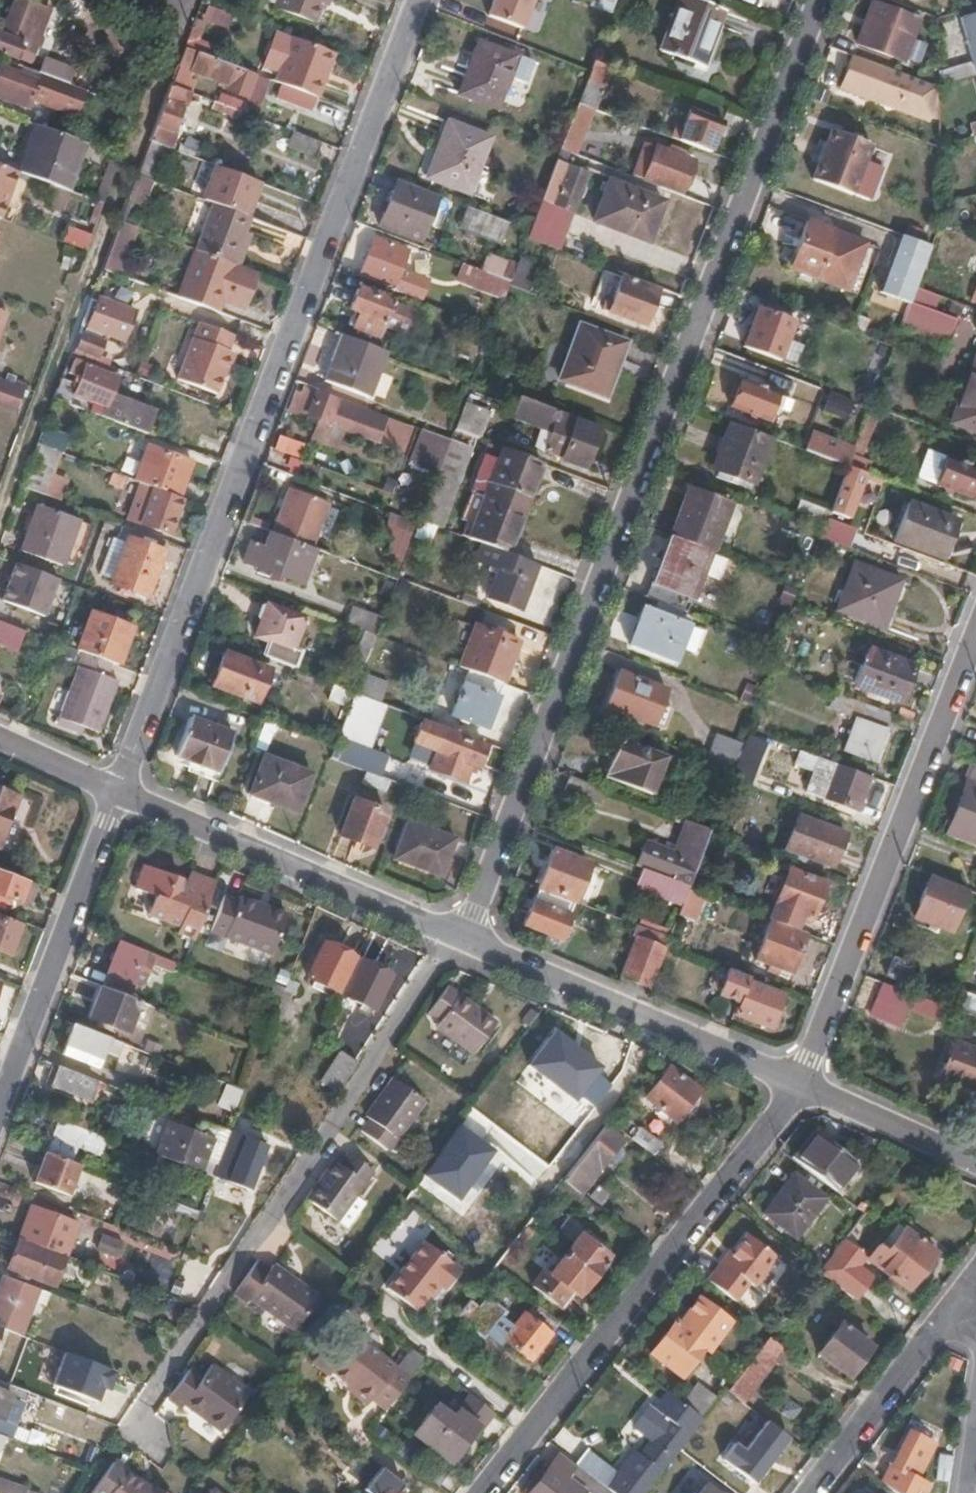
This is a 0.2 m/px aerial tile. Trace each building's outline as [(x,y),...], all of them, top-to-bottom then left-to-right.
[(42,31),(37,30),(28,27),(34,12),(39,13),(42,5),(39,4),(28,0),(14,0),(1,34),(0,33),(0,52),(29,63),(42,31)] [(320,0),(276,0),(273,10),(312,25),(318,6),(320,0)] [(327,0),(320,0),(318,6),(325,8),(327,0)] [(532,0),(493,0),(487,16),(522,28),(532,0)] [(714,26),(720,10),(694,0),(680,0),(661,52),(671,56),(700,66),(714,26)] [(890,52),(904,12),(873,0),(858,40),(890,52)] [(229,27),(234,14),(208,4),(203,17),(229,27)] [(42,31),(50,9),(42,5),(39,13),(34,12),(28,27),(37,30),(42,31)] [(961,17),(973,60),(951,65),(954,81),(975,75),(975,13),(961,17)] [(206,23),(195,19),(185,48),(198,52),(218,60),(223,47),(200,38),(206,23)] [(318,78),(329,50),(269,27),(256,64),(276,72),(273,80),(290,87),(316,97),(317,97),(322,80),(318,78)] [(498,108),(517,56),(478,42),(459,93),(498,108)] [(193,69),(198,52),(185,48),(179,64),(193,69)] [(322,80),(334,51),(329,50),(318,78),(322,80)] [(218,60),(198,52),(193,69),(192,72),(229,85),(227,92),(249,99),(258,75),(218,60)] [(930,112),(935,83),(854,53),(842,87),(913,113),(915,107),(930,112)] [(65,82),(41,73),(7,61),(4,67),(1,67),(0,69),(0,97),(29,108),(33,99),(79,116),(88,91),(65,82)] [(65,82),(69,73),(44,63),(41,73),(65,82)] [(595,108),(603,86),(586,79),(578,101),(589,106),(595,108)] [(173,129),(180,109),(185,110),(192,94),(170,86),(164,105),(150,142),(157,145),(171,150),(177,132),(173,129)] [(316,97),(290,87),(285,100),(311,110),(316,97)] [(954,129),(954,88),(938,92),(938,133),(954,129)] [(709,151),(725,109),(694,97),(679,139),(709,151)] [(578,133),(589,106),(578,101),(568,129),(578,133)] [(240,113),(214,102),(212,110),(238,120),(240,113)] [(51,131),(4,114),(0,125),(0,165),(17,171),(35,178),(51,131)] [(466,197),(489,140),(447,123),(435,155),(440,157),(430,182),(466,197)] [(852,192),(870,143),(831,129),(813,177),(852,192)] [(316,157),(321,143),(294,133),(290,147),(316,157)] [(145,177),(157,145),(150,142),(138,174),(145,177)] [(682,192),(695,159),(656,144),(644,177),(682,192)] [(430,182),(440,157),(435,155),(425,181),(430,182)] [(17,171),(0,165),(0,218),(17,171)] [(559,249),(588,173),(567,165),(558,190),(538,241),(559,249)] [(250,216),(262,184),(221,168),(210,201),(215,203),(250,216)] [(436,195),(396,179),(393,188),(433,204),(436,195)] [(647,239),(662,199),(608,179),(593,217),(647,239)] [(420,240),(433,204),(393,188),(379,224),(420,240)] [(236,265),(252,217),(250,216),(215,203),(197,250),(236,265)] [(501,242),(508,223),(466,207),(458,226),(501,242)] [(848,288),(865,242),(808,220),(789,267),(848,288)] [(123,276),(141,229),(121,221),(102,269),(117,274),(123,276)] [(66,229),(64,241),(88,245),(90,232),(66,229)] [(533,239),(535,231),(529,229),(529,230),(527,237),(533,239)] [(915,285),(929,245),(899,234),(881,286),(911,295),(915,285)] [(428,279),(399,268),(406,249),(373,237),(368,252),(366,257),(361,273),(393,285),(392,289),(407,295),(420,299),(428,279)] [(246,304),(258,274),(236,265),(197,250),(181,292),(220,307),(224,296),(246,304)] [(511,279),(517,265),(493,256),(488,271),(511,279)] [(510,283),(511,279),(488,271),(463,263),(458,278),(506,295),(510,283)] [(517,286),(523,268),(517,265),(511,279),(510,283),(517,286)] [(114,285),(117,274),(102,269),(98,280),(114,285)] [(643,323),(657,289),(621,276),(617,289),(610,288),(602,308),(643,323)] [(941,366),(949,342),(927,334),(915,330),(924,303),(935,307),(936,308),(941,294),(915,285),(911,295),(892,344),(891,347),(941,366)] [(379,334),(391,302),(356,288),(350,306),(356,308),(350,324),(379,334)] [(124,340),(135,310),(100,297),(98,301),(92,299),(79,333),(73,352),(98,361),(105,342),(101,339),(104,332),(124,340)] [(927,334),(935,307),(924,303),(915,330),(927,334)] [(350,324),(356,308),(350,306),(343,322),(350,324)] [(783,358),(798,320),(759,306),(746,344),(783,358)] [(952,343),(960,317),(936,308),(935,307),(927,334),(949,342),(952,343)] [(224,363),(229,348),(235,334),(199,321),(179,378),(218,392),(228,365),(224,363)] [(605,396),(618,361),(623,362),(630,343),(582,325),(562,380),(605,396)] [(367,396),(384,351),(342,335),(325,380),(367,396)] [(228,365),(233,350),(229,348),(224,363),(228,365)] [(111,391),(117,377),(87,365),(80,384),(63,377),(55,398),(75,405),(92,412),(147,432),(156,409),(111,391)] [(769,412),(778,389),(742,376),(731,406),(766,420),(769,412)] [(969,376),(950,423),(975,433),(975,379),(969,376)] [(26,387),(0,377),(0,404),(17,410),(26,387)] [(475,400),(481,380),(474,378),(472,384),(467,397),(475,400)] [(402,449),(410,426),(317,392),(309,414),(323,419),(344,428),(402,449)] [(583,466),(598,428),(559,414),(559,410),(518,394),(514,407),(546,419),(554,422),(544,448),(563,455),(563,459),(583,466)] [(480,438),(490,410),(466,402),(456,429),(475,436),(480,438)] [(344,428),(323,419),(319,428),(342,436),(344,428)] [(752,483),(770,437),(729,422),(712,468),(752,483)] [(71,435),(47,426),(40,443),(60,450),(64,452),(71,435)] [(440,469),(452,440),(422,429),(410,464),(438,475),(440,469)] [(461,477),(475,436),(456,429),(452,440),(440,469),(461,477)] [(847,464),(854,444),(813,429),(806,448),(847,464)] [(865,472),(872,454),(865,452),(869,440),(857,436),(854,444),(847,464),(846,466),(865,472)] [(53,470),(60,450),(40,443),(38,442),(32,461),(53,470)] [(180,496),(194,460),(150,444),(136,479),(143,482),(154,486),(155,487),(180,496)] [(524,505),(541,461),(502,446),(485,490),(524,505)] [(975,489),(975,467),(947,456),(936,485),(972,499),(975,489)] [(61,498),(69,476),(53,470),(32,461),(23,484),(61,498)] [(849,518),(865,472),(846,466),(830,511),(849,518)] [(451,503),(460,480),(461,477),(440,469),(438,475),(431,495),(451,503)] [(125,487),(129,476),(114,471),(111,482),(125,487)] [(170,532),(182,499),(155,489),(155,487),(154,486),(143,482),(132,513),(139,514),(137,520),(170,532)] [(315,546),(331,501),(291,486),(275,531),(315,546)] [(509,549),(524,505),(485,490),(469,534),(482,539),(509,549)] [(712,552),(730,506),(689,490),(671,536),(712,552)] [(943,557),(957,521),(907,502),(894,539),(943,557)] [(63,566),(79,520),(39,504),(21,550),(63,566)] [(403,559),(416,524),(392,515),(387,531),(395,535),(389,554),(403,559)] [(433,538),(438,523),(422,517),(420,522),(416,532),(433,538)] [(147,594),(169,538),(127,524),(121,540),(128,543),(114,582),(147,594)] [(303,582),(317,547),(315,546),(275,531),(270,530),(265,543),(251,538),(244,559),(303,582)] [(688,610),(702,571),(724,580),(731,560),(712,552),(671,536),(648,595),(656,598),(688,610)] [(522,608),(539,561),(509,549),(482,539),(476,557),(499,565),(493,581),(489,591),(488,595),(522,608)] [(883,625),(901,578),(856,561),(838,607),(883,625)] [(59,578),(15,562),(3,597),(47,613),(59,578)] [(489,591),(493,581),(488,580),(485,590),(489,591)] [(674,661),(692,612),(688,610),(656,598),(653,608),(643,604),(626,644),(674,661)] [(288,646),(301,614),(268,601),(256,634),(270,640),(265,653),(292,664),(296,650),(288,646)] [(379,632),(384,617),(352,605),(346,621),(378,634),(379,632)] [(119,664),(132,628),(92,612),(77,648),(82,650),(111,661),(119,664)] [(27,629),(0,619),(0,645),(18,652),(27,629)] [(503,680),(518,637),(475,619),(458,663),(470,667),(503,680)] [(902,700),(915,663),(871,646),(857,683),(902,700)] [(103,717),(117,681),(106,677),(108,670),(111,661),(82,650),(63,701),(103,717)] [(258,700),(271,667),(224,650),(212,682),(258,700)] [(487,726),(503,680),(470,667),(453,712),(487,726)] [(654,725),(667,689),(620,672),(606,706),(654,725)] [(371,747),(388,703),(356,691),(340,736),(371,747)] [(874,761),(892,714),(868,705),(862,719),(856,717),(843,749),(874,761)] [(222,766),(236,728),(193,711),(178,749),(190,754),(222,766)] [(478,765),(486,745),(421,721),(414,738),(438,748),(430,767),(465,781),(472,763),(478,765)] [(732,768),(742,742),(718,733),(707,758),(732,768)] [(652,792),(666,755),(612,734),(605,754),(612,757),(629,764),(623,782),(652,792)] [(371,771),(379,750),(371,747),(340,736),(335,745),(331,756),(371,771)] [(298,806),(312,767),(265,750),(250,788),(298,806)] [(623,782),(629,764),(612,757),(606,775),(623,782)] [(974,761),(960,796),(975,802),(975,762),(974,761)] [(858,808),(870,774),(838,762),(833,778),(813,771),(806,790),(858,808)] [(591,800),(597,785),(571,774),(565,789),(591,800)] [(19,796),(0,788),(0,843),(19,796)] [(975,845),(975,802),(960,796),(945,834),(975,846),(975,845)] [(372,844),(385,809),(355,798),(341,833),(372,844)] [(833,864),(845,830),(799,812),(786,845),(833,864)] [(446,876),(460,838),(409,819),(395,857),(446,876)] [(688,884),(696,863),(708,831),(709,828),(685,819),(673,848),(647,838),(636,864),(642,866),(663,874),(688,884)] [(576,900),(591,863),(553,848),(538,885),(540,886),(576,900)] [(713,883),(702,879),(707,866),(696,863),(688,884),(687,887),(697,891),(708,895),(713,883)] [(812,915),(826,880),(788,865),(768,918),(771,919),(796,929),(803,911),(812,915)] [(189,940),(211,884),(186,873),(178,892),(172,889),(176,879),(143,866),(133,889),(150,896),(143,913),(176,926),(173,934),(189,940)] [(679,907),(687,887),(688,884),(663,874),(642,866),(634,890),(668,903),(679,907)] [(23,881),(0,871),(0,901),(2,897),(15,902),(23,881)] [(951,927),(966,887),(930,873),(915,914),(951,927)] [(25,906),(33,884),(23,881),(15,902),(25,906)] [(562,937),(576,900),(540,886),(537,898),(534,898),(525,923),(562,937)] [(689,911),(697,891),(687,887),(679,907),(689,911)] [(266,958),(282,918),(237,900),(235,904),(221,898),(206,934),(266,958)] [(673,922),(679,907),(668,903),(662,917),(673,922)] [(791,972),(807,933),(796,929),(771,919),(756,959),(791,972)] [(17,927),(0,920),(0,953),(6,955),(17,927)] [(648,985),(666,943),(668,935),(636,922),(632,934),(636,936),(621,975),(648,985)] [(166,973),(170,962),(118,942),(101,989),(135,1002),(148,966),(166,973)] [(333,992),(350,958),(321,944),(304,977),(333,992)] [(908,982),(916,962),(896,955),(889,974),(908,982)] [(369,1009),(386,977),(358,964),(357,966),(342,996),(369,1009)] [(783,994),(750,981),(752,976),(730,968),(720,993),(741,1001),(738,1012),(772,1026),(783,994)] [(295,994),(300,982),(287,977),(282,988),(295,994)] [(906,1022),(913,1006),(941,1017),(945,1005),(885,982),(875,1011),(906,1022)] [(123,1031),(135,1002),(101,989),(97,987),(85,1016),(123,1031)] [(490,1028),(441,992),(424,1015),(435,1024),(429,1031),(468,1059),(490,1028)] [(112,1059),(118,1044),(69,1025),(58,1056),(93,1069),(99,1054),(112,1059)] [(605,1064),(557,1027),(529,1062),(578,1100),(605,1064)] [(349,1071),(368,1042),(351,1031),(332,1061),(349,1071)] [(953,1039),(939,1075),(975,1089),(975,1047),(953,1039)] [(92,1080),(56,1067),(49,1084),(86,1098),(93,1081),(92,1080)] [(672,1124),(697,1092),(665,1068),(640,1100),(672,1124)] [(385,1155),(419,1105),(386,1083),(361,1119),(367,1123),(359,1136),(385,1155)] [(99,1145),(101,1138),(73,1128),(53,1120),(47,1136),(47,1138),(42,1153),(74,1165),(79,1150),(88,1154),(92,1142),(99,1145)] [(200,1122),(196,1134),(210,1140),(201,1163),(214,1167),(227,1132),(200,1122)] [(196,1134),(164,1123),(152,1157),(198,1173),(201,1163),(210,1140),(196,1134)] [(496,1151),(460,1125),(424,1174),(459,1200),(496,1151)] [(621,1137),(605,1125),(600,1130),(617,1142),(621,1137)] [(658,1145),(638,1129),(629,1140),(649,1156),(658,1145)] [(269,1141),(234,1130),(217,1175),(252,1188),(269,1141)] [(577,1194),(603,1161),(610,1166),(617,1156),(610,1151),(617,1142),(600,1130),(587,1147),(560,1181),(567,1186),(577,1194)] [(854,1164),(812,1133),(791,1161),(798,1166),(830,1190),(833,1192),(854,1164)] [(62,1197),(74,1165),(42,1153),(30,1184),(62,1197)] [(354,1199),(371,1176),(344,1158),(336,1170),(330,1166),(305,1202),(336,1225),(354,1199)] [(830,1190),(798,1166),(790,1176),(822,1200),(830,1190)] [(790,1239),(822,1200),(790,1176),(759,1215),(790,1239)] [(559,1199),(567,1186),(560,1181),(551,1194),(559,1199)] [(362,1205),(354,1199),(336,1225),(344,1230),(362,1205)] [(62,1257),(73,1226),(27,1208),(15,1239),(62,1257)] [(904,1293),(933,1255),(902,1230),(897,1237),(894,1234),(883,1249),(878,1245),(865,1262),(904,1293)] [(604,1255),(592,1247),(596,1241),(588,1235),(584,1241),(576,1234),(561,1254),(562,1255),(591,1277),(601,1262),(599,1261),(604,1255)] [(749,1286),(772,1257),(742,1235),(738,1241),(724,1259),(722,1257),(709,1274),(736,1294),(744,1283),(749,1286)] [(724,1259),(738,1241),(735,1239),(722,1257),(724,1259)] [(867,1278),(851,1266),(858,1256),(840,1241),(814,1273),(848,1299),(850,1297),(852,1298),(867,1278)] [(50,1285),(60,1259),(16,1242),(15,1243),(5,1267),(50,1285)] [(441,1290),(456,1270),(420,1242),(383,1290),(410,1312),(432,1284),(441,1290)] [(580,1292),(591,1277),(562,1255),(548,1274),(543,1270),(530,1288),(555,1306),(566,1291),(570,1285),(579,1292),(580,1292)] [(316,1302),(273,1272),(270,1276),(257,1268),(234,1301),(246,1309),(251,1303),(293,1334),(316,1302)] [(35,1290),(2,1276),(0,1281),(0,1329),(18,1336),(35,1290)] [(579,1292),(570,1285),(566,1291),(575,1297),(579,1292)] [(707,1348),(727,1323),(694,1297),(674,1323),(672,1321),(647,1353),(678,1378),(703,1345),(707,1348)] [(512,1329),(499,1320),(503,1313),(486,1300),(479,1310),(467,1301),(453,1318),(482,1340),(485,1335),(499,1345),(501,1341),(528,1361),(557,1323),(534,1304),(525,1316),(522,1314),(512,1329)] [(867,1350),(836,1326),(814,1355),(845,1378),(867,1350)] [(786,1357),(763,1339),(757,1346),(722,1391),(739,1404),(772,1360),(780,1365),(786,1357)] [(405,1380),(353,1341),(325,1376),(342,1388),(349,1393),(347,1397),(362,1409),(367,1402),(380,1412),(405,1380)] [(110,1368),(66,1353),(56,1386),(100,1400),(110,1368)] [(0,1365),(0,1382),(18,1389),(24,1374),(0,1365)] [(230,1410),(241,1392),(203,1366),(196,1376),(187,1370),(165,1401),(177,1409),(179,1406),(187,1411),(216,1431),(230,1410)] [(23,1392),(18,1389),(0,1382),(0,1417),(7,1397),(19,1402),(23,1392)] [(693,1385),(678,1404),(700,1420),(714,1402),(693,1385)] [(349,1393),(342,1388),(339,1392),(347,1397),(349,1393)] [(676,1451),(700,1420),(678,1404),(664,1393),(651,1409),(663,1419),(636,1454),(659,1473),(676,1451)] [(447,1463),(473,1429),(477,1431),(490,1415),(466,1395),(448,1419),(429,1405),(407,1433),(447,1463)] [(2,1437),(8,1439),(14,1425),(0,1420),(0,1436),(2,1437)] [(789,1436),(767,1421),(748,1448),(732,1437),(720,1454),(757,1480),(789,1436)] [(929,1447),(903,1435),(878,1485),(888,1492),(924,1492),(926,1489),(912,1481),(929,1447)] [(616,1476),(584,1451),(572,1464),(603,1487),(605,1489),(616,1476)] [(558,1453),(526,1492),(598,1492),(603,1487),(572,1464),(558,1453)] [(151,1489),(149,1492),(112,1465),(91,1492),(156,1492),(151,1489)] [(23,1486),(1,1477),(0,1481),(0,1492),(20,1492),(23,1486)] [(382,1490),(370,1481),(362,1492),(363,1492),(380,1492),(382,1490)]
